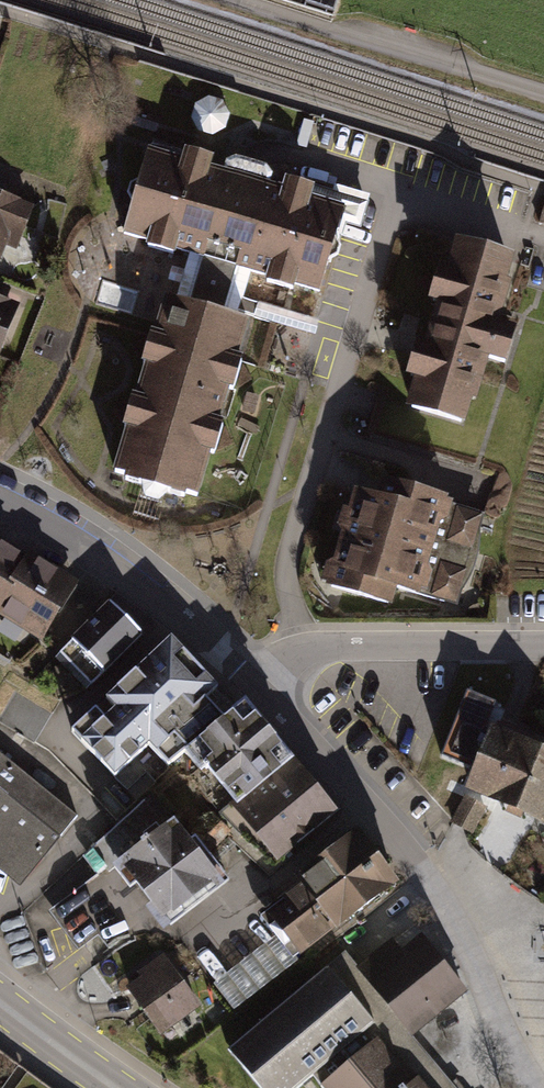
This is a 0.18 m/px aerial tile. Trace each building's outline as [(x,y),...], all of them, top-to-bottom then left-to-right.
[(198,128),(224,133),(230,105),(203,99),(198,128)] [(236,322),(247,284),(284,295),(318,304),(344,216),(146,159),(121,246),(187,265),(175,305),(164,302),(113,479),(196,503),(248,325),(236,322)] [(16,254),(31,213),(0,202),(0,261),(4,250),(16,254)] [(467,425),(508,264),(452,250),(411,411),(467,425)] [(101,253),(96,281),(149,291),(154,263),(101,253)] [(9,308),(0,304),(0,331),(9,308)] [(461,610),(484,516),(380,490),(376,506),(354,500),(330,596),(409,615),(413,598),(461,610)] [(29,565),(0,546),(0,609),(29,565)] [(78,590),(32,560),(29,565),(0,609),(0,619),(41,646),(78,590)] [(104,677),(144,637),(113,607),(73,647),(104,677)] [(142,768),(159,752),(179,769),(227,726),(185,685),(199,672),(171,643),(119,692),(128,701),(102,726),(142,768)] [(272,748),(241,713),(227,726),(179,769),(229,825),(291,770),(272,748)] [(493,728),(457,713),(437,766),(471,780),(466,790),(468,791),(453,822),(474,833),(490,799),(543,823),(543,750),(493,728)] [(18,893),(79,818),(0,753),(0,879),(18,893)] [(336,820),(291,770),(229,825),(274,876),(336,820)] [(162,814),(103,863),(162,934),(221,885),(162,814)] [(394,890),(358,845),(297,895),(333,940),(394,890)] [(381,958),(436,1025),(464,1001),(420,948),(414,941),(412,938),(409,935),(381,958)] [(214,985),(233,1012),(287,975),(268,948),(214,985)] [(118,983),(156,1037),(192,1011),(154,957),(118,983)] [(436,1025),(381,958),(355,980),(410,1046),(436,1025)] [(312,1084),(316,1087),(445,1087),(410,1046),(355,980),(342,965),(231,1057),(257,1087),(307,1087),(312,1084)]
